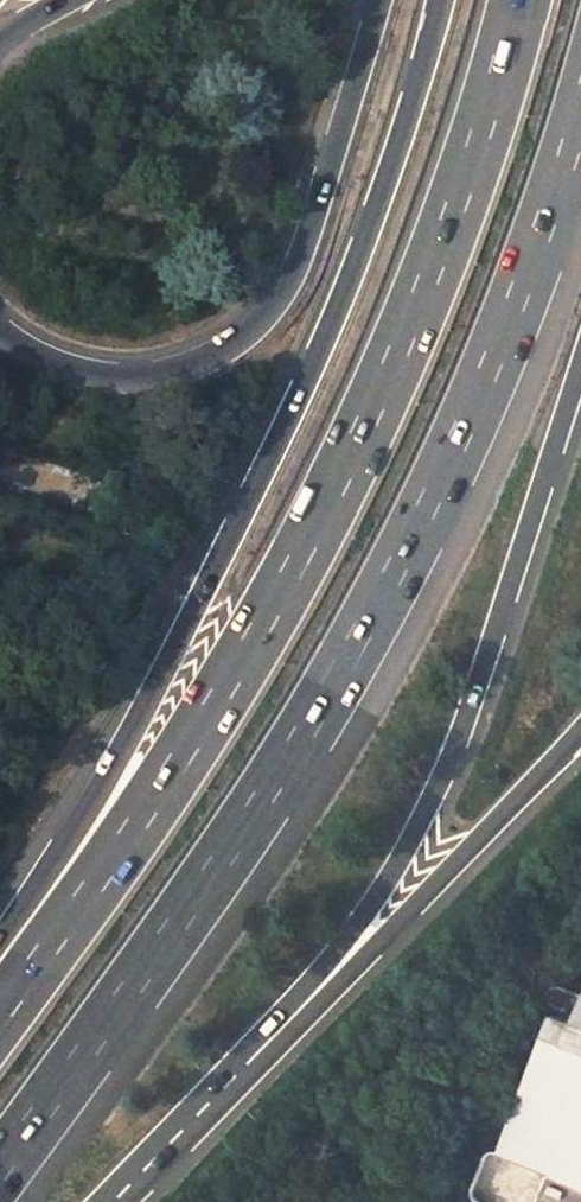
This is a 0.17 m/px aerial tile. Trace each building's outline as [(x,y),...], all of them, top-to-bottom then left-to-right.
[(576,1005),(547,995),(541,997),(536,1002),(535,1007),(538,1013),(542,1016),(555,1020),(553,1027),(545,1025),(495,1162),(546,1181),(538,1201),(580,1201),(580,990),(576,1005)]
